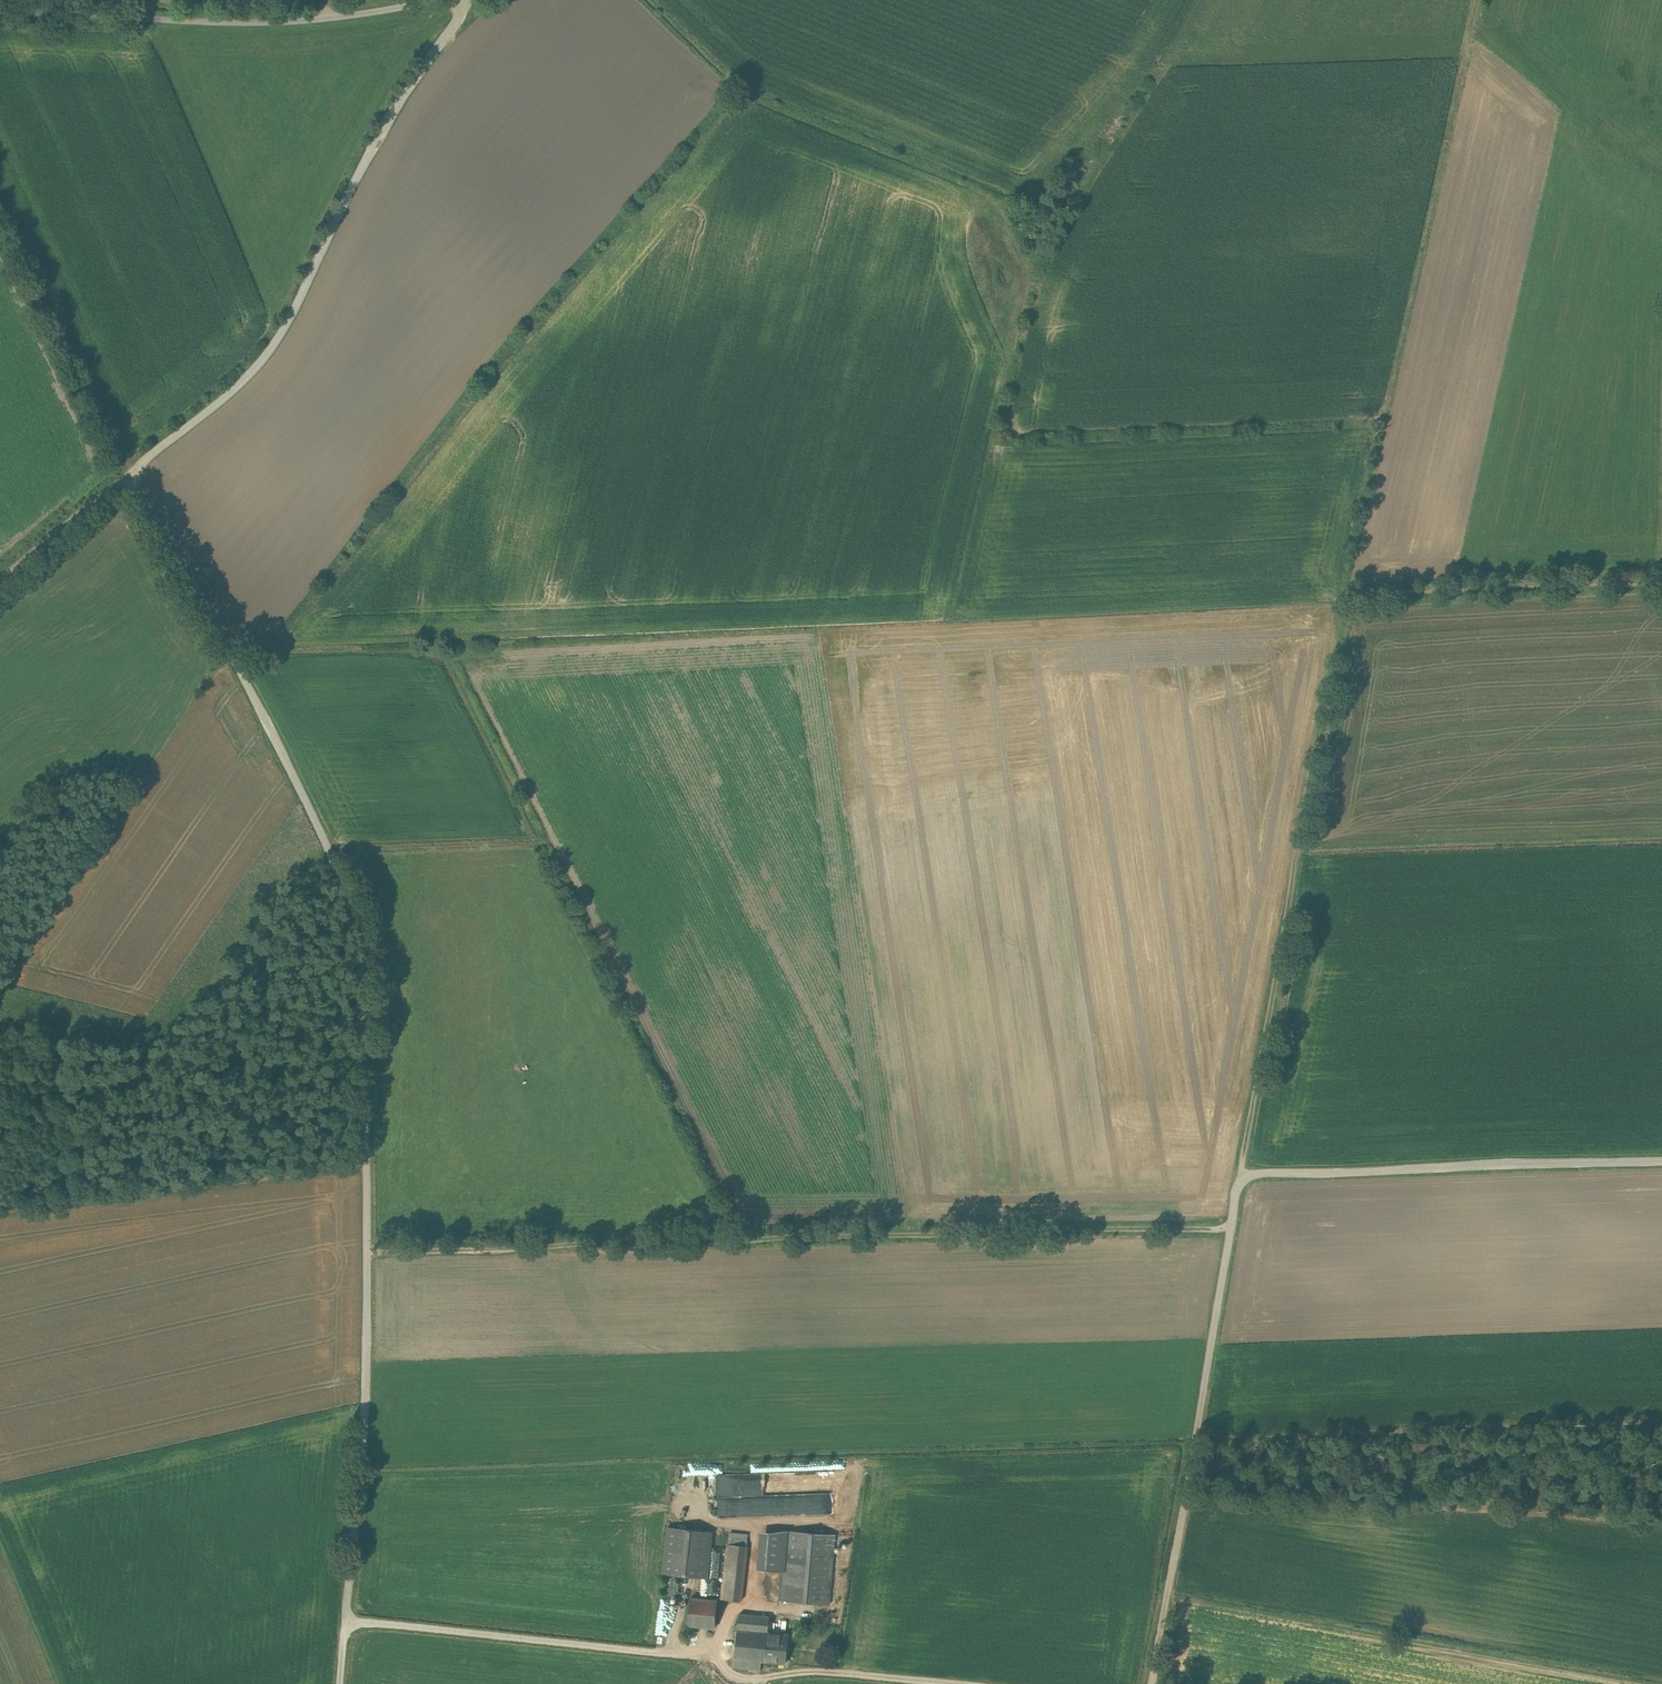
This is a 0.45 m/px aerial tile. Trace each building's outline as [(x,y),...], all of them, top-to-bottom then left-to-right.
[(718,1516),(801,1513),(800,1496),(767,1497),(766,1472),(717,1473),(718,1516)] [(712,1532),(668,1527),(663,1572),(706,1577),(712,1532)] [(837,1533),(789,1529),(783,1599),(831,1603),(837,1533)] [(748,1532),(727,1530),(720,1597),(741,1600),(748,1532)] [(767,1567),(758,1567),(756,1592),(765,1593),(767,1567)] [(717,1598),(689,1595),(686,1625),(714,1628),(717,1598)] [(768,1612),(738,1610),(733,1666),(764,1669),(764,1661),(767,1630),(768,1612)] [(787,1632),(767,1630),(764,1661),(785,1663),(787,1632)]
